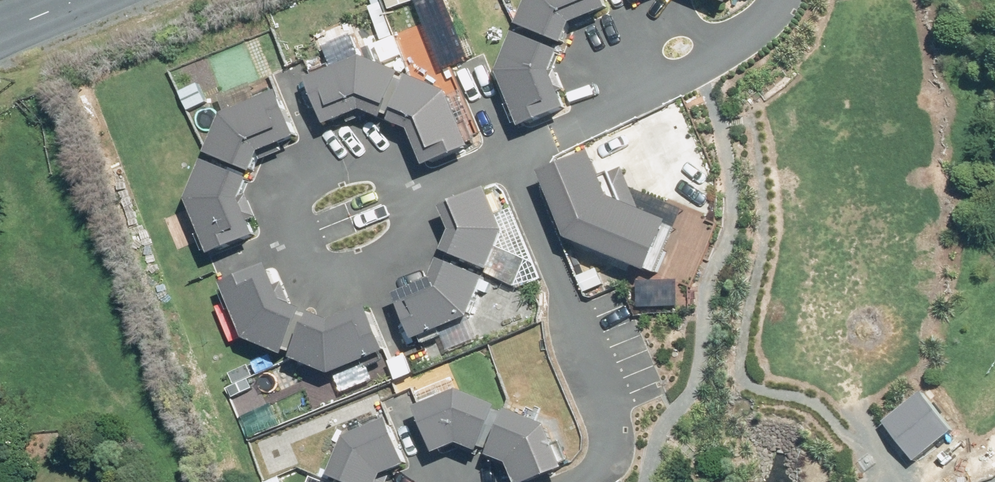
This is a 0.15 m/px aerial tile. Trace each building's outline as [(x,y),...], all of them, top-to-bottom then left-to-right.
[(525,29),(572,48),(578,34),(613,18),(605,0),(537,0),(525,29)] [(505,81),(528,135),(573,116),(570,108),(559,84),(570,56),(522,38),(505,81)] [(374,62),(315,85),(333,131),(371,116),(385,122),(406,77),(374,62)] [(439,170),(483,150),(460,97),(418,79),(398,126),(425,138),(439,170)] [(228,119),(214,152),(260,171),(266,157),(301,141),(281,95),(228,119)] [(601,158),(556,172),(577,238),(657,264),(672,218),(614,199),(601,158)] [(194,204),(217,258),(262,239),(248,207),(258,179),(210,161),(194,204)] [(518,239),(494,185),(450,204),(464,236),(453,264),(501,282),(518,239)] [(438,285),(405,297),(421,341),(476,321),(491,283),(446,266),(438,285)] [(271,269),(226,288),(249,342),(292,360),(312,313),(285,301),(271,269)] [(339,323),(314,314),(296,362),(337,378),(392,356),(373,309),(339,323)] [(922,381),(882,413),(913,451),(953,420),(922,381)] [(502,411),(461,396),(424,412),(444,457),(462,449),(484,458),(502,411)] [(553,431),(515,415),(496,460),(515,468),(520,481),(543,481),(570,472),(553,431)] [(356,438),(339,477),(350,481),(391,481),(394,476),(413,468),(395,423),(356,438)]
